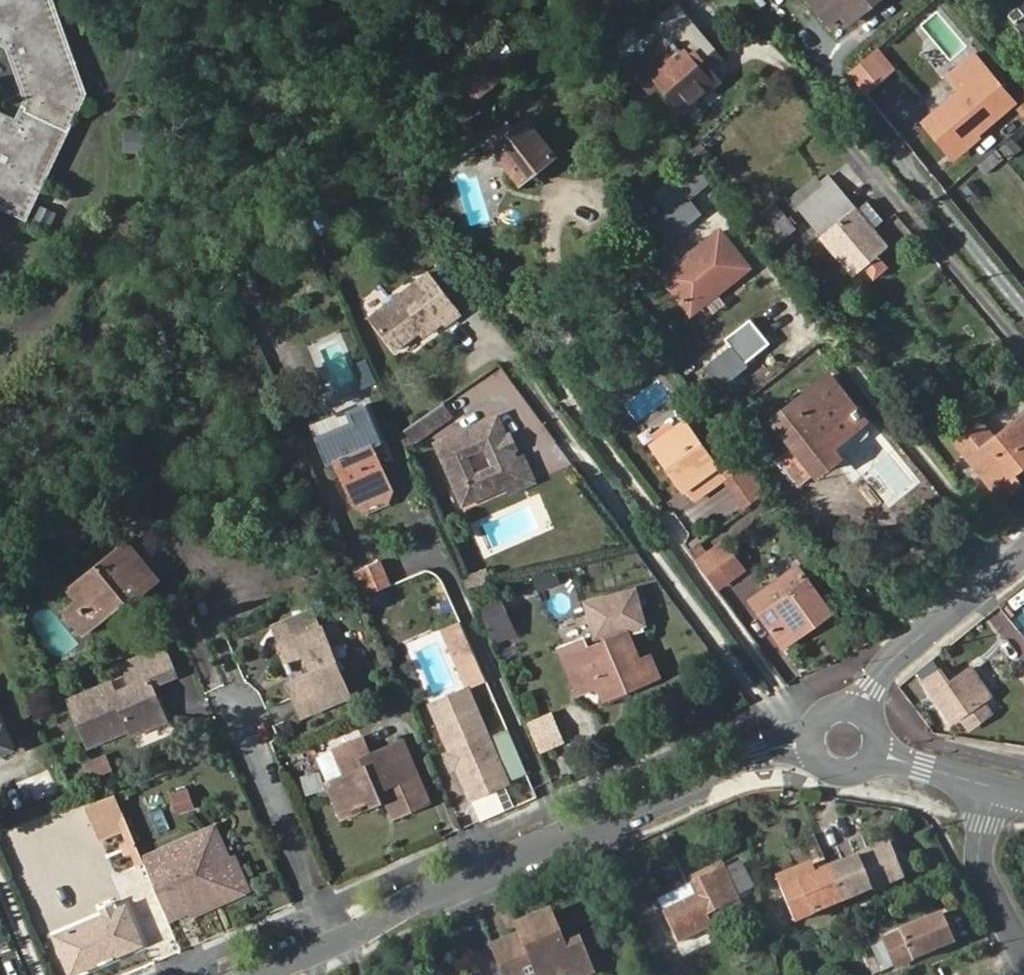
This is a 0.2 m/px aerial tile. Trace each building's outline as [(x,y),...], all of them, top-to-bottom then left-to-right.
[(23,228),(77,113),(38,0),(0,0),(0,55),(2,57),(20,107),(11,126),(0,121),(0,217),(23,228)] [(48,0),(38,0),(77,113),(83,103),(48,0)] [(809,1),(829,26),(842,15),(848,21),(864,7),(867,10),(879,0),(808,0),(809,1)] [(659,83),(682,111),(714,85),(703,73),(720,59),(675,2),(654,21),(666,36),(630,68),(650,91),(659,83)] [(848,21),(850,24),(867,10),(864,7),(848,21)] [(1015,21),(1009,13),(1005,16),(1023,39),(1023,14),(1015,21)] [(870,54),(846,74),(862,94),(887,73),(870,54)] [(944,126),(934,135),(949,154),(964,141),(968,146),(979,137),(977,134),(1015,102),(973,54),(948,75),(961,89),(933,113),(944,126)] [(711,67),(703,73),(714,85),(722,79),(711,67)] [(944,126),(933,113),(923,121),(934,135),(944,126)] [(503,140),(491,148),(518,183),(554,156),(527,121),(513,132),(507,123),(496,130),(503,140)] [(137,136),(124,136),(124,158),(137,158),(137,136)] [(964,141),(949,154),(954,158),(968,146),(964,141)] [(691,162),(649,195),(667,217),(708,183),(691,162)] [(833,182),(799,210),(807,221),(842,194),(833,182)] [(885,246),(842,194),(807,221),(850,275),(860,266),(876,254),(885,246)] [(31,224),(43,230),(54,210),(41,204),(31,224)] [(780,212),(759,229),(773,245),(794,229),(780,212)] [(718,233),(662,279),(691,314),(747,268),(718,233)] [(886,267),(876,254),(860,266),(871,279),(886,267)] [(369,317),(394,350),(418,332),(438,318),(442,323),(445,327),(461,314),(427,272),(369,317)] [(438,318),(418,332),(423,337),(442,323),(438,318)] [(719,388),(746,365),(728,344),(701,366),(719,388)] [(826,377),(817,384),(830,401),(839,394),(826,377)] [(830,401),(817,384),(773,419),(796,448),(777,463),(795,486),(814,471),(818,475),(868,436),(869,429),(858,417),(864,413),(857,404),(852,409),(839,394),(830,401)] [(325,421),(330,434),(341,458),(336,460),(355,503),(390,488),(372,446),(382,442),(365,404),(325,421)] [(438,406),(416,421),(425,434),(447,419),(438,406)] [(1001,499),(1020,484),(1012,475),(1023,465),(1023,414),(992,440),(978,424),(955,442),(1001,499)] [(507,485),(517,461),(512,450),(506,436),(497,417),(437,443),(463,504),(507,485)] [(407,445),(425,434),(416,421),(399,432),(407,445)] [(650,445),(670,473),(667,476),(680,492),(683,490),(692,501),(723,479),(680,422),(650,445)] [(341,458),(330,434),(317,440),(327,464),(336,460),(341,458)] [(510,435),(506,436),(512,450),(515,448),(510,435)] [(517,461),(507,485),(510,492),(534,482),(524,458),(517,461)] [(744,505),(763,492),(746,469),(727,482),(744,505)] [(129,540),(71,587),(80,598),(66,610),(85,633),(105,616),(126,598),(130,603),(160,579),(129,540)] [(698,564),(717,590),(741,571),(723,546),(698,564)] [(378,561),(352,572),(357,585),(363,597),(389,586),(378,561)] [(807,621),(811,627),(831,612),(795,566),(750,602),(780,641),(807,621)] [(539,596),(554,590),(546,571),(532,577),(539,596)] [(497,590),(478,598),(497,643),(516,634),(497,590)] [(635,591),(587,604),(599,649),(589,653),(585,643),(564,652),(580,691),(600,683),(606,697),(656,675),(649,661),(638,665),(626,637),(645,632),(635,591)] [(105,616),(109,622),(131,605),(130,603),(126,598),(105,616)] [(464,687),(484,679),(459,620),(439,628),(464,687)] [(785,647),(811,627),(807,621),(780,641),(785,647)] [(299,683),(294,685),(290,687),(295,700),(303,718),(349,699),(322,635),(281,652),(290,675),(295,673),(299,683)] [(163,647),(140,656),(151,684),(175,675),(163,647)] [(151,684),(140,656),(121,664),(130,685),(114,692),(110,683),(69,700),(88,745),(131,728),(134,734),(166,721),(151,684)] [(951,721),(968,710),(941,669),(924,681),(951,721)] [(290,675),(294,685),(299,683),(295,673),(290,675)] [(468,690),(431,706),(440,726),(454,759),(457,757),(460,764),(457,765),(473,801),(509,785),(507,780),(526,772),(511,738),(492,745),(468,690)] [(14,742),(0,709),(0,748),(14,742)] [(978,724),(968,710),(951,721),(947,724),(953,732),(959,728),(963,734),(978,724)] [(551,721),(535,726),(542,749),(558,744),(551,721)] [(386,790),(391,799),(398,817),(431,804),(403,742),(372,755),(366,742),(320,761),(344,819),(377,805),(382,798),(380,793),(386,790)] [(106,752),(82,761),(88,778),(112,769),(106,752)] [(180,789),(166,794),(171,809),(186,805),(180,789)] [(377,805),(391,799),(386,790),(380,793),(382,798),(377,805)] [(142,857),(113,794),(79,805),(97,841),(120,832),(124,842),(118,845),(122,856),(128,853),(134,866),(145,862),(144,861),(142,857)] [(217,825),(142,857),(144,861),(212,833),(237,893),(191,912),(193,916),(249,893),(233,856),(231,858),(217,825)] [(150,895),(163,923),(191,912),(237,893),(212,833),(144,861),(145,862),(150,873),(159,892),(150,895)] [(845,869),(832,875),(841,900),(901,875),(887,843),(842,861),(845,869)] [(842,861),(829,867),(832,875),(845,869),(842,861)] [(811,862),(795,869),(798,879),(815,872),(811,862)] [(832,875),(829,867),(815,872),(819,880),(832,875)] [(697,895),(661,909),(660,910),(674,940),(709,924),(705,914),(741,898),(728,868),(692,883),(697,895)] [(841,900),(832,875),(819,880),(815,872),(798,879),(795,869),(777,876),(794,920),(841,900)] [(741,898),(705,914),(709,924),(745,909),(741,898)] [(63,974),(138,942),(120,902),(108,907),(105,901),(94,905),(97,912),(47,934),(63,974)] [(492,947),(503,974),(531,974),(537,973),(538,974),(581,974),(591,971),(578,941),(564,947),(549,912),(517,925),(521,935),(492,947)] [(943,914),(932,919),(936,929),(948,924),(943,914)] [(936,929),(932,919),(885,939),(896,965),(954,940),(948,924),(936,929)] [(880,942),(870,946),(881,970),(891,965),(880,942)]
